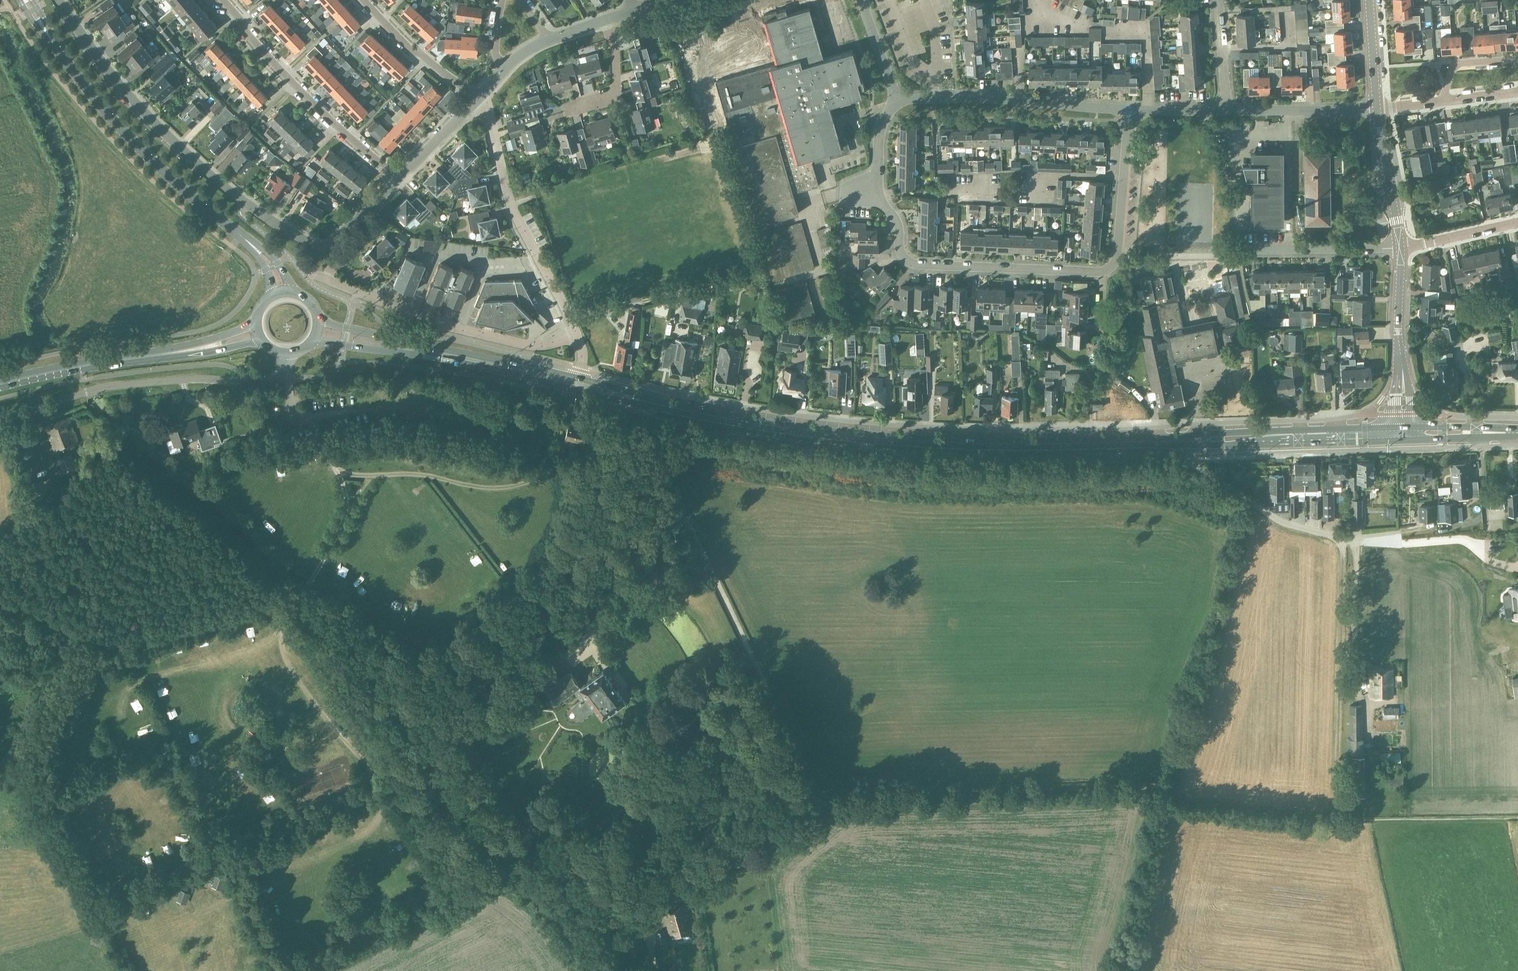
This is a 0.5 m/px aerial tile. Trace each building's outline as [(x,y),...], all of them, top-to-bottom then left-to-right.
[(114,4),(115,3),(113,0),(109,0),(100,6),(104,11),(94,17),(101,28),(102,27),(120,14),(120,15),(121,14),(114,4)] [(196,2),(195,0),(181,0),(174,5),(181,14),(196,2)] [(321,7),(325,11),(328,7),(334,13),(343,5),(339,0),(329,0),(325,4),(321,7)] [(425,0),(424,0),(419,6),(422,9),(428,3),(425,0)] [(550,10),(556,5),(560,10),(568,4),(565,0),(543,0),(550,10)] [(1080,10),(1085,0),(1076,0),(1073,7),(1080,10)] [(1348,0),(1324,0),(1324,1),(1332,1),(1333,10),(1349,9),(1348,0)] [(1411,7),(1411,0),(1394,0),(1395,8),(1411,7)] [(142,4),(139,6),(146,15),(152,10),(145,1),(142,4)] [(285,1),(279,7),(283,10),(283,11),(289,5),(285,1)] [(450,1),(449,10),(457,11),(456,23),(465,24),(465,19),(481,21),(482,9),(467,7),(466,12),(464,12),(464,3),(450,1)] [(988,13),(987,1),(966,2),(967,14),(988,13)] [(188,22),(203,10),(196,2),(181,14),(188,22)] [(1012,11),(1020,10),(1024,10),(1023,2),(1012,3),(1012,11)] [(270,4),(261,13),(270,23),(279,14),(283,10),(279,7),(275,10),(270,4)] [(410,4),(401,13),(411,22),(419,13),(410,4)] [(1055,4),(1052,11),(1062,15),(1064,7),(1055,4)] [(1307,18),(1306,4),(1297,5),(1297,10),(1295,10),(1295,18),(1307,18)] [(334,13),(342,22),(351,14),(343,5),(334,13)] [(1128,6),(1127,18),(1139,19),(1140,7),(1128,6)] [(1448,6),(1439,7),(1440,17),(1449,17),(1448,6)] [(298,7),(288,16),(291,20),(292,20),(301,11),(298,7)] [(325,11),(321,7),(315,12),(318,16),(325,11)] [(1411,7),(1395,8),(1395,18),(1403,17),(1403,23),(1420,21),(1420,16),(1412,16),(1411,7)] [(778,63),(771,66),(716,81),(757,225),(799,213),(793,193),(819,186),(810,157),(820,154),(820,157),(821,158),(822,159),(823,159),(831,157),(832,156),(832,155),(832,154),(831,151),(842,148),(829,104),(861,95),(859,87),(864,86),(862,78),(860,79),(852,50),(827,57),(823,58),(809,8),(787,14),(786,10),(785,10),(784,9),(764,15),(778,63)] [(1349,9),(1333,10),(1333,19),(1326,20),(1326,26),(1344,24),(1343,20),(1350,19),(1349,9)] [(153,23),(159,18),(152,10),(146,15),(153,23)] [(195,30),(210,18),(203,10),(188,22),(195,30)] [(428,22),(429,22),(429,14),(428,12),(423,17),(419,13),(411,22),(420,30),(428,22)] [(1181,26),(1199,25),(1198,12),(1181,14),(1181,21),(1179,21),(1179,26),(1181,26)] [(988,13),(967,14),(968,26),(986,25),(992,25),(992,17),(989,17),(988,13)] [(127,24),(120,15),(120,14),(102,27),(109,37),(109,36),(122,27),(126,33),(136,25),(132,20),(127,24)] [(279,14),(270,23),(278,32),(287,23),(288,23),(291,20),(288,16),(284,20),(279,14)] [(351,32),(360,24),(351,14),(342,22),(351,32)] [(1150,28),(1160,27),(1159,15),(1154,16),(1150,20),(1150,28)] [(1258,22),(1253,22),(1253,15),(1237,16),(1238,30),(1259,29),(1258,22)] [(334,20),(331,16),(319,26),(323,30),(334,20)] [(194,37),(199,42),(217,27),(210,18),(195,30),(198,34),(194,37)] [(307,23),(303,19),(296,25),(300,29),(307,23)] [(429,22),(428,22),(420,30),(430,39),(431,38),(435,41),(442,33),(441,33),(445,29),(441,27),(439,23),(439,22),(437,21),(433,26),(429,22)] [(278,32),(276,34),(282,40),(284,38),(287,41),(296,32),(297,33),(300,29),(296,25),(295,24),(291,27),(288,23),(287,23),(278,32)] [(1397,40),(1413,39),(1413,30),(1421,29),(1420,24),(1403,25),(1403,30),(1397,30),(1397,40)] [(1516,48),(1517,48),(1516,32),(1516,29),(1507,30),(1506,24),(1500,25),(1502,48),(1507,47),(1508,49),(1509,48),(1509,50),(1516,49),(1516,48)] [(986,25),(968,26),(969,38),(986,37),(990,37),(990,32),(986,32),(986,25)] [(1179,31),(1182,31),(1182,38),(1197,37),(1197,30),(1199,30),(1199,25),(1181,26),(1179,26),(1179,31)] [(1495,48),(1502,48),(1500,25),(1490,25),(1490,33),(1484,34),(1485,50),(1495,49),(1495,48)] [(342,29),(339,26),(332,32),(336,36),(342,29)] [(1335,43),(1351,42),(1351,32),(1344,32),(1344,26),(1326,28),(1326,34),(1334,33),(1335,43)] [(1475,51),(1485,50),(1484,34),(1475,34),(1474,26),(1468,27),(1469,44),(1475,44),(1475,51)] [(172,35),(170,34),(165,27),(163,29),(160,31),(163,35),(166,38),(167,39),(172,35)] [(1089,28),(1089,37),(1089,40),(1097,40),(1097,35),(1101,35),(1101,28),(1089,28)] [(1461,36),(1451,37),(1453,53),(1463,52),(1462,46),(1467,45),(1466,28),(1460,28),(1461,36)] [(296,32),(287,41),(296,51),(303,44),(308,48),(322,34),(318,30),(315,33),(312,29),(305,35),(304,33),(300,37),(297,33),(296,32)] [(1259,29),(1238,30),(1239,44),(1255,43),(1254,35),(1259,35),(1259,29)] [(1453,53),(1451,37),(1442,37),(1442,30),(1436,30),(1437,47),(1442,47),(1442,54),(1453,53)] [(144,47),(147,45),(135,31),(124,39),(128,44),(119,52),(127,61),(127,60),(144,46),(144,47)] [(446,39),(441,39),(438,42),(437,49),(465,51),(465,57),(477,58),(478,37),(462,36),(462,40),(452,39),(453,34),(446,33),(446,39)] [(371,52),(380,43),(370,34),(362,43),(365,46),(371,52)] [(629,49),(632,56),(633,56),(634,61),(633,61),(635,69),(650,65),(652,65),(647,44),(651,43),(648,34),(634,39),(636,47),(629,49)] [(179,44),(172,36),(167,40),(174,48),(177,45),(179,44)] [(986,49),(986,37),(969,38),(965,38),(966,50),(963,50),(963,51),(986,49)] [(1197,37),(1182,38),(1183,45),(1177,45),(1177,50),(1201,49),(1201,44),(1198,44),(1197,37)] [(1432,38),(1426,38),(1426,39),(1424,39),(1425,45),(1427,45),(1427,48),(1433,48),(1432,38)] [(358,39),(354,43),(358,47),(362,50),(365,46),(362,43),(358,39)] [(1413,39),(1397,40),(1398,50),(1405,50),(1405,55),(1423,54),(1422,48),(1414,48),(1413,39)] [(215,59),(224,51),(215,41),(206,50),(215,59)] [(1125,42),(1125,52),(1133,52),(1133,50),(1137,50),(1137,42),(1125,42)] [(1346,57),(1346,52),(1352,52),(1351,42),(1335,43),(1336,52),(1328,52),(1328,58),(1346,57)] [(380,43),(371,52),(381,60),(389,51),(380,43)] [(152,64),(161,56),(157,51),(152,56),(144,47),(144,46),(127,60),(127,61),(135,70),(136,70),(135,69),(148,59),(152,64)] [(305,64),(314,73),(323,64),(318,59),(323,54),(315,46),(306,54),(311,59),(305,64)] [(358,47),(352,53),(356,56),(362,50),(358,47)] [(337,52),(333,48),(323,58),(327,61),(337,52)] [(967,62),(987,61),(989,60),(989,56),(987,56),(986,49),(963,51),(964,59),(966,59),(967,62)] [(1201,53),(1201,49),(1177,50),(1178,55),(1183,55),(1184,62),(1199,61),(1199,54),(1201,53)] [(1312,63),(1312,60),(1311,49),(1299,50),(1299,56),(1302,56),(1303,64),(1312,63)] [(196,59),(201,54),(197,50),(188,58),(192,62),(196,59)] [(215,59),(211,62),(215,66),(218,63),(223,68),(223,69),(233,60),(224,51),(215,59)] [(389,51),(381,60),(390,69),(398,60),(389,51)] [(203,53),(201,54),(196,59),(199,63),(206,56),(203,53)] [(579,57),(571,59),(572,62),(575,75),(581,73),(582,79),(602,73),(596,53),(586,56),(586,57),(587,61),(581,63),(579,57)] [(167,54),(154,66),(148,72),(157,82),(152,86),(152,87),(162,98),(162,97),(174,86),(174,87),(174,86),(164,75),(168,72),(165,70),(174,62),(167,54)] [(372,58),(368,55),(361,62),(365,65),(372,58)] [(571,59),(570,55),(563,57),(566,67),(548,72),(554,94),(563,91),(562,89),(572,86),(571,80),(576,79),(575,75),(572,62),(571,59)] [(331,67),(335,71),(346,61),(341,56),(338,59),(338,60),(331,67)] [(1042,85),(1041,59),(1036,59),(1036,62),(1029,62),(1029,85),(1042,85)] [(1053,82),(1053,67),(1053,64),(1047,64),(1047,59),(1041,59),(1042,85),(1046,85),(1046,82),(1053,82)] [(1060,64),(1053,64),(1053,67),(1053,82),(1061,82),(1061,85),(1065,85),(1065,59),(1060,59),(1060,64)] [(1077,82),(1077,64),(1070,64),(1070,59),(1065,59),(1065,85),(1077,85),(1077,82)] [(1354,74),(1353,64),(1346,65),(1346,59),(1328,61),(1329,66),(1337,65),(1337,75),(1354,74)] [(223,68),(220,72),(223,75),(226,72),(232,78),(241,69),(233,60),(223,69),(223,68)] [(408,68),(398,60),(390,69),(400,78),(408,68)] [(1090,67),(1089,67),(1089,60),(1084,60),(1084,64),(1077,64),(1077,82),(1084,82),(1084,84),(1090,84),(1090,67)] [(988,65),(987,61),(967,62),(967,74),(985,73),(985,66),(988,65)] [(1012,61),(1000,62),(1001,72),(1013,71),(1012,61)] [(1199,61),(1184,62),(1185,74),(1203,73),(1202,67),(1200,68),(1199,61)] [(205,68),(201,72),(204,76),(215,66),(211,62),(205,68)] [(381,67),(377,63),(371,70),(375,74),(381,67)] [(314,73),(323,82),(332,74),(323,64),(314,73)] [(1101,84),(1101,66),(1101,64),(1096,64),(1096,67),(1090,67),(1090,84),(1101,84)] [(650,65),(635,69),(635,70),(637,78),(631,80),(637,101),(651,96),(654,96),(648,75),(652,73),(650,65)] [(347,69),(341,75),(345,79),(355,70),(351,66),(347,69)] [(1106,66),(1101,66),(1101,84),(1101,90),(1106,90),(1106,88),(1114,88),(1114,73),(1106,73),(1106,66)] [(1125,66),(1125,69),(1126,90),(1138,90),(1138,73),(1130,73),(1130,66),(1125,66)] [(1259,93),(1259,76),(1249,76),(1249,68),(1243,68),(1243,86),(1249,86),(1249,93),(1259,93)] [(1268,76),(1259,76),(1259,93),(1269,93),(1269,87),(1274,87),(1274,68),(1268,68),(1268,76)] [(1292,93),(1292,76),(1282,76),(1282,68),(1276,68),(1276,86),(1282,86),(1282,93),(1292,93)] [(1292,76),(1292,93),(1302,93),(1302,86),(1307,86),(1307,68),(1301,68),(1301,76),(1292,76)] [(241,69),(232,78),(241,87),(250,79),(241,69)] [(1125,69),(1114,69),(1114,73),(1114,88),(1121,88),(1121,90),(1126,90),(1125,69)] [(220,72),(219,71),(212,78),(216,81),(223,75),(220,72)] [(390,75),(386,72),(380,78),(381,79),(377,84),(380,87),(382,84),(383,85),(385,83),(384,82),(390,75)] [(1203,73),(1185,74),(1179,74),(1180,79),(1185,78),(1186,86),(1204,85),(1203,73)] [(332,74),(323,82),(332,92),(341,83),(345,79),(341,75),(337,79),(332,74)] [(1354,74),(1337,75),(1338,84),(1330,85),(1331,91),(1348,90),(1348,84),(1355,84),(1354,74)] [(350,85),(353,88),(363,79),(360,76),(350,85)] [(420,79),(425,85),(429,81),(423,76),(420,79)] [(1154,76),(1155,88),(1163,88),(1163,83),(1164,83),(1164,76),(1154,76)] [(241,87),(237,90),(240,94),(244,91),(249,96),(249,97),(259,88),(250,79),(241,87)] [(229,80),(222,86),(226,91),(232,84),(229,80)] [(425,85),(420,91),(424,95),(433,103),(442,94),(429,81),(425,85)] [(202,83),(198,87),(207,97),(212,93),(202,83)] [(341,83),(332,92),(341,101),(350,92),(353,88),(350,85),(349,84),(345,87),(341,83)] [(411,89),(417,95),(420,91),(414,85),(411,89)] [(537,113),(545,110),(537,85),(530,87),(532,94),(527,95),(527,94),(520,96),(522,103),(523,103),(528,122),(539,119),(537,113)] [(249,96),(245,100),(249,103),(252,100),(258,106),(268,98),(259,88),(249,97),(249,96)] [(366,88),(359,94),(362,98),(369,92),(366,88)] [(237,90),(231,96),(234,100),(240,94),(237,90)] [(419,100),(415,104),(424,113),(433,103),(424,95),(420,91),(417,95),(416,96),(419,100)] [(350,92),(341,101),(350,110),(359,101),(362,98),(359,94),(358,93),(354,96),(350,92)] [(408,104),(411,100),(405,95),(402,98),(408,104)] [(654,97),(657,105),(664,103),(661,95),(654,97)] [(632,110),(634,118),(635,118),(636,123),(635,123),(638,132),(655,127),(649,106),(652,105),(653,105),(651,98),(651,96),(637,101),(636,101),(638,109),(632,110)] [(374,98),(368,104),(371,107),(377,102),(374,98)] [(245,100),(235,109),(239,113),(249,103),(245,100)] [(408,104),(406,106),(411,109),(406,114),(416,122),(424,113),(415,104),(411,100),(408,104)] [(216,115),(224,106),(219,101),(210,109),(216,115)] [(350,110),(358,119),(367,111),(359,101),(350,110)] [(187,108),(179,115),(183,119),(186,122),(185,123),(189,126),(190,126),(191,127),(204,114),(200,109),(202,107),(199,104),(197,106),(196,105),(196,106),(192,102),(187,108)] [(393,108),(400,114),(403,110),(396,104),(393,108)] [(214,132),(217,129),(217,130),(232,114),(226,107),(210,123),(211,124),(208,127),(214,132)] [(255,108),(245,117),(250,124),(260,114),(255,108)] [(288,118),(279,110),(269,120),(278,129),(288,118)] [(1511,115),(1510,115),(1512,133),(1515,132),(1516,138),(1517,138),(1517,114),(1517,112),(1510,113),(1511,115)] [(388,113),(384,117),(391,123),(394,120),(388,113)] [(403,118),(398,123),(407,131),(416,122),(406,114),(403,118)] [(1488,118),(1490,136),(1502,134),(1500,116),(1488,118)] [(700,130),(706,128),(703,117),(697,118),(700,130)] [(297,126),(288,118),(278,129),(286,137),(297,126)] [(379,123),(374,118),(373,118),(366,126),(367,126),(372,131),(374,129),(383,139),(380,142),(390,150),(398,141),(389,132),(379,123)] [(1488,118),(1476,120),(1478,137),(1479,137),(1490,136),(1488,118)] [(603,142),(615,138),(610,119),(590,125),(594,136),(587,138),(591,151),(605,147),(603,142)] [(1478,137),(1476,120),(1464,121),(1467,139),(1473,138),(1473,143),(1479,142),(1479,137),(1478,137)] [(1452,123),(1453,129),(1447,130),(1448,136),(1449,143),(1450,146),(1460,145),(1460,140),(1467,139),(1464,121),(1452,123)] [(1446,122),(1439,123),(1439,126),(1438,126),(1441,137),(1448,136),(1447,130),(1446,122)] [(407,131),(398,123),(389,132),(398,141),(407,131)] [(508,128),(510,134),(516,132),(517,135),(522,134),(526,149),(546,144),(541,125),(526,129),(525,123),(508,128)] [(1439,123),(1420,127),(1423,141),(1426,140),(1427,147),(1435,146),(1449,143),(1448,136),(1441,137),(1438,126),(1439,126),(1439,123)] [(216,135),(217,136),(210,144),(219,153),(233,138),(228,133),(231,129),(227,125),(223,129),(222,128),(216,135)] [(240,140),(250,130),(244,125),(234,135),(240,140)] [(297,126),(286,137),(282,142),(285,145),(278,152),(284,157),(286,155),(291,150),(305,135),(297,126)] [(977,129),(977,144),(984,144),(984,149),(989,149),(989,142),(989,126),(984,126),(984,129),(977,129)] [(989,126),(989,142),(996,142),(996,144),(1001,144),(1001,126),(989,126)] [(1001,126),(1001,144),(1014,143),(1013,128),(1006,128),(1006,126),(1001,126)] [(953,145),(952,130),(952,127),(940,128),(940,130),(939,130),(939,134),(937,134),(937,133),(937,143),(948,143),(948,151),(953,151),(953,145)] [(960,130),(952,130),(953,145),(960,145),(960,147),(965,147),(965,145),(965,142),(964,127),(959,127),(960,130)] [(977,127),(964,127),(965,142),(965,145),(965,147),(972,147),(972,145),(977,144),(977,129),(977,127)] [(1423,141),(1420,127),(1406,129),(1409,146),(1423,143),(1423,148),(1427,147),(1426,140),(1423,141)] [(274,133),(270,129),(269,128),(264,134),(269,138),(274,133)] [(897,135),(897,140),(915,140),(916,128),(900,128),(900,135),(897,135)] [(593,164),(589,152),(586,139),(579,141),(575,129),(558,134),(561,144),(560,144),(562,153),(576,149),(582,167),(593,164)] [(248,143),(242,151),(232,163),(242,171),(246,166),(248,168),(254,161),(247,155),(254,146),(250,142),(255,135),(250,131),(243,139),(248,143)] [(1031,148),(1031,132),(1026,132),(1026,135),(1019,135),(1018,150),(1025,150),(1024,155),(1030,155),(1031,148)] [(1043,133),(1031,132),(1031,148),(1038,148),(1037,156),(1042,156),(1043,151),(1043,135),(1043,133)] [(274,133),(269,138),(269,139),(267,141),(271,145),(278,137),(274,133)] [(1050,136),(1043,135),(1043,151),(1050,151),(1049,155),(1055,156),(1055,149),(1056,133),(1050,133),(1050,136)] [(1068,134),(1056,133),(1055,149),(1062,149),(1062,151),(1067,152),(1068,137),(1068,134)] [(1075,137),(1068,137),(1067,152),(1074,152),(1074,154),(1075,156),(1079,157),(1079,150),(1080,134),(1075,134),(1075,137)] [(1080,134),(1079,150),(1086,150),(1086,159),(1091,159),(1092,135),(1080,134)] [(305,135),(291,150),(295,154),(299,150),(308,159),(315,152),(310,147),(314,143),(305,135)] [(1097,135),(1092,135),(1091,159),(1097,160),(1097,153),(1103,153),(1104,138),(1097,137),(1097,135)] [(516,148),(513,138),(507,139),(510,150),(516,148)] [(897,140),(897,152),(913,152),(913,145),(915,145),(915,140),(897,140)] [(377,142),(375,145),(382,151),(386,147),(380,142),(379,143),(377,142)] [(459,180),(469,178),(460,169),(464,165),(465,166),(473,158),(475,158),(478,157),(480,154),(478,150),(475,149),(473,149),(465,142),(453,153),(459,160),(455,164),(449,169),(460,180),(459,180)] [(1511,162),(1508,144),(1503,145),(1504,157),(1505,163),(1511,162)] [(1515,144),(1508,144),(1511,162),(1517,161),(1515,144)] [(1420,151),(1421,154),(1411,156),(1415,174),(1435,170),(1436,175),(1450,173),(1449,166),(1446,166),(1445,162),(1431,164),(1429,153),(1436,152),(1435,146),(1427,147),(1428,149),(1420,151)] [(330,168),(339,157),(330,149),(320,161),(330,168)] [(291,150),(286,155),(284,157),(289,160),(295,154),(291,150)] [(1250,151),(1250,164),(1249,164),(1249,165),(1243,165),(1245,170),(1244,170),(1246,178),(1250,178),(1251,224),(1284,224),(1283,151),(1250,151)] [(913,152),(897,152),(897,156),(900,156),(899,164),(915,164),(915,153),(913,152)] [(1109,167),(1117,165),(1114,152),(1106,154),(1109,167)] [(1330,156),(1330,152),(1305,152),(1305,224),(1330,223),(1330,171),(1344,171),(1343,155),(1330,156)] [(339,157),(330,168),(339,176),(348,164),(339,157)] [(1505,163),(1504,157),(1493,159),(1494,166),(1505,164),(1505,163)] [(1494,166),(1493,159),(1481,160),(1482,168),(1494,166)] [(295,164),(298,170),(304,167),(300,160),(295,164)] [(348,164),(339,176),(348,183),(358,172),(348,164)] [(897,164),(897,176),(912,177),(912,176),(912,169),(915,169),(915,164),(899,164),(897,164)] [(1095,173),(1105,173),(1105,165),(1095,164),(1095,173)] [(1480,171),(1479,164),(1471,165),(1473,173),(1480,171)] [(312,177),(317,171),(309,165),(304,171),(312,177)] [(295,172),(290,168),(287,173),(292,177),(295,172)] [(321,169),(316,175),(321,179),(326,173),(321,169)] [(449,169),(443,175),(437,169),(425,181),(433,189),(432,190),(437,195),(447,185),(451,189),(459,180),(460,180),(449,169)] [(1513,184),(1510,169),(1503,170),(1506,185),(1513,184)] [(1482,171),(1480,171),(1473,173),(1476,187),(1485,185),(1482,171)] [(358,172),(348,183),(358,191),(367,179),(358,172)] [(268,180),(270,181),(265,187),(270,191),(269,192),(271,193),(271,194),(275,197),(275,196),(280,200),(291,185),(280,177),(279,178),(273,173),(268,180)] [(331,177),(326,173),(321,179),(326,183),(331,177)] [(460,181),(455,198),(470,195),(471,199),(470,199),(471,206),(479,205),(478,203),(489,201),(486,184),(480,185),(478,176),(469,178),(459,180),(460,181)] [(912,177),(897,176),(897,181),(899,181),(899,189),(914,189),(914,182),(920,182),(920,177),(912,176),(912,177)] [(1449,177),(1435,182),(1423,186),(1425,194),(1452,185),(1449,177)] [(307,194),(314,183),(307,179),(300,190),(307,194)] [(1086,189),(1085,194),(1101,195),(1103,195),(1104,183),(1089,182),(1088,189),(1086,189)] [(340,193),(345,188),(340,184),(335,189),(339,192),(340,193)] [(345,188),(340,193),(345,197),(350,192),(345,188)] [(1471,189),(1463,192),(1442,200),(1444,205),(1443,205),(1445,211),(1446,211),(1446,212),(1453,209),(1454,211),(1462,208),(1461,206),(1467,204),(1466,200),(1474,197),(1471,189)] [(1501,189),(1497,190),(1502,210),(1513,207),(1510,194),(1504,195),(1502,189),(1501,189)] [(1493,191),(1491,191),(1493,198),(1486,199),(1489,213),(1490,213),(1490,214),(1496,213),(1496,211),(1502,210),(1497,190),(1493,191)] [(1101,195),(1085,194),(1084,206),(1086,206),(1102,207),(1102,202),(1100,202),(1101,195)] [(418,196),(411,203),(407,198),(395,210),(403,218),(402,219),(407,224),(412,219),(411,218),(414,215),(421,223),(432,211),(418,196)] [(326,203),(323,201),(317,197),(313,203),(308,200),(301,212),(317,221),(324,209),(323,209),(326,203)] [(921,211),(936,211),(937,199),(919,199),(919,204),(921,204),(921,211)] [(1102,207),(1086,206),(1086,213),(1084,213),(1083,218),(1098,219),(1101,219),(1102,207)] [(449,218),(459,216),(457,210),(451,212),(449,218)] [(468,215),(471,230),(481,228),(482,232),(481,233),(482,240),(489,238),(489,237),(500,234),(496,218),(490,219),(489,210),(468,215)] [(919,211),(918,223),(934,223),(934,216),(936,216),(936,211),(921,211),(919,211)] [(433,212),(428,217),(433,222),(438,218),(433,212)] [(386,213),(382,216),(388,222),(392,220),(386,213)] [(1098,219),(1083,218),(1082,230),(1084,230),(1100,231),(1100,226),(1098,226),(1098,219)] [(858,243),(876,243),(876,231),(865,231),(865,224),(851,223),(850,236),(859,237),(858,243)] [(934,223),(918,223),(918,228),(920,228),(920,235),(936,235),(936,223),(934,223)] [(1033,230),(1033,238),(1032,253),(1037,253),(1037,251),(1044,251),(1045,236),(1038,235),(1038,231),(1033,230)] [(1082,237),(1081,242),(1099,243),(1100,231),(1084,230),(1084,237),(1082,237)] [(972,251),(972,233),(960,233),(959,248),(967,248),(966,251),(972,251)] [(972,233),(972,251),(984,251),(984,236),(977,236),(977,233),(972,233)] [(984,234),(984,236),(984,251),(989,251),(989,249),(996,249),(997,234),(984,234)] [(997,234),(996,249),(996,252),(1008,252),(1009,237),(1002,237),(1002,234),(997,234)] [(936,235),(920,235),(918,235),(918,247),(933,248),(933,240),(936,240),(936,235)] [(1009,237),(1008,252),(1013,252),(1013,250),(1020,250),(1021,235),(1009,235),(1009,237)] [(1021,235),(1020,250),(1020,253),(1032,253),(1033,238),(1026,238),(1026,235),(1021,235)] [(1045,236),(1044,251),(1044,253),(1057,254),(1057,247),(1062,247),(1062,239),(1049,238),(1049,236),(1045,236)] [(363,256),(365,258),(364,260),(368,264),(370,263),(376,270),(385,261),(386,262),(388,259),(388,258),(389,258),(387,256),(395,248),(385,237),(377,245),(376,244),(363,256)] [(842,241),(842,250),(852,250),(852,241),(842,241)] [(1099,243),(1081,242),(1080,254),(1095,255),(1096,248),(1098,248),(1099,243)] [(878,243),(876,243),(858,243),(858,256),(853,255),(852,267),(863,267),(863,256),(878,256),(878,243)] [(1493,275),(1499,274),(1511,271),(1508,259),(1502,260),(1500,249),(1488,252),(1491,270),(1493,275)] [(1491,270),(1488,252),(1476,254),(1480,272),(1481,278),(1487,277),(1486,271),(1491,270)] [(1467,268),(1461,269),(1463,282),(1475,279),(1474,273),(1480,272),(1476,254),(1464,257),(1467,268)] [(398,271),(387,281),(388,282),(389,281),(398,290),(401,287),(402,287),(402,288),(404,290),(406,290),(406,289),(413,292),(425,264),(406,257),(400,272),(399,272),(398,271)] [(453,268),(442,264),(439,265),(434,276),(435,279),(434,282),(431,284),(426,295),(428,298),(439,303),(442,302),(444,297),(447,299),(448,302),(459,306),(462,305),(467,294),(466,291),(467,288),(470,286),(475,275),(474,272),(462,267),(459,269),(458,273),(454,271),(453,268)] [(862,269),(858,273),(879,293),(894,278),(884,268),(878,274),(869,265),(862,269)] [(1424,265),(1423,278),(1422,278),(1422,283),(1423,284),(1423,287),(1439,287),(1440,266),(1424,265)] [(846,276),(844,269),(836,273),(838,279),(846,276)] [(1463,282),(1461,269),(1455,271),(1458,283),(1463,282)] [(1318,286),(1325,286),(1325,270),(1318,270),(1318,272),(1313,272),(1313,295),(1313,301),(1321,301),(1321,292),(1318,292),(1318,286)] [(1355,280),(1349,280),(1349,279),(1339,278),(1338,291),(1348,292),(1348,291),(1355,291),(1371,291),(1371,278),(1373,278),(1373,271),(1371,271),(1356,270),(1355,280)] [(1154,274),(1141,277),(1146,299),(1146,298),(1148,305),(1142,306),(1145,320),(1143,321),(1146,334),(1143,335),(1146,348),(1143,349),(1152,389),(1155,389),(1178,384),(1173,362),(1176,361),(1176,364),(1185,362),(1185,359),(1222,352),(1220,344),(1224,343),(1224,344),(1240,341),(1235,319),(1238,318),(1233,294),(1214,298),(1219,320),(1215,321),(1215,320),(1183,326),(1177,299),(1175,293),(1176,292),(1172,271),(1158,273),(1159,275),(1155,276),(1154,274)] [(1266,287),(1266,272),(1254,272),(1254,287),(1260,287),(1260,295),(1266,294),(1266,292),(1266,287)] [(1278,272),(1266,272),(1266,287),(1266,292),(1270,292),(1270,287),(1278,287),(1278,272)] [(1289,292),(1289,272),(1278,272),(1278,287),(1284,287),(1284,292),(1289,292)] [(1301,272),(1289,272),(1289,292),(1289,293),(1301,292),(1301,272)] [(1313,272),(1301,272),(1301,292),(1307,292),(1307,295),(1313,295),(1313,272)] [(1222,275),(1225,291),(1231,289),(1228,274),(1222,275)] [(1452,289),(1452,288),(1450,275),(1442,276),(1444,290),(1452,289)] [(475,305),(481,307),(476,320),(507,327),(535,318),(532,316),(533,309),(535,307),(536,308),(536,307),(522,279),(485,281),(475,305)] [(816,316),(806,282),(776,291),(786,325),(816,316)] [(915,286),(914,287),(914,305),(923,306),(922,311),(933,312),(934,299),(928,299),(928,287),(915,286)] [(914,305),(914,287),(901,287),(900,300),(894,299),(894,306),(913,307),(914,305)] [(934,297),(934,299),(933,312),(933,317),(939,317),(939,307),(952,307),(953,288),(940,287),(940,297),(934,297)] [(953,288),(952,307),(965,308),(964,318),(971,318),(971,315),(972,298),(966,298),(966,288),(953,288)] [(990,311),(991,289),(977,288),(976,310),(982,310),(983,314),(990,315),(990,311)] [(1005,290),(991,289),(990,311),(1004,312),(1004,311),(1005,290)] [(1015,290),(1014,311),(1028,311),(1028,308),(1029,290),(1015,290)] [(1028,308),(1028,311),(1035,312),(1035,327),(1047,328),(1047,314),(1041,313),(1041,311),(1042,311),(1043,291),(1029,290),(1028,308)] [(1070,305),(1087,306),(1088,293),(1064,292),(1064,296),(1070,297),(1070,305)] [(1440,292),(1440,298),(1440,303),(1452,303),(1452,292),(1440,292)] [(880,310),(892,298),(887,293),(875,305),(880,310)] [(1438,298),(1422,297),(1422,309),(1420,310),(1420,316),(1421,316),(1421,319),(1437,320),(1437,314),(1443,314),(1443,306),(1438,306),(1438,298)] [(1355,301),(1348,301),(1348,307),(1355,307),(1354,323),(1370,323),(1370,321),(1372,320),(1372,314),(1370,314),(1370,302),(1355,301)] [(690,321),(693,306),(683,304),(680,319),(690,321)] [(1056,317),(1056,324),(1076,325),(1076,318),(1087,319),(1087,306),(1070,305),(1069,314),(1063,314),(1063,317),(1056,317)] [(693,306),(690,321),(700,323),(703,307),(693,306)] [(626,345),(619,344),(615,365),(630,368),(634,347),(631,346),(633,339),(635,339),(638,324),(640,324),(642,314),(639,313),(640,308),(632,307),(631,312),(629,312),(627,322),(628,322),(626,329),(625,329),(624,335),(625,335),(625,337),(628,338),(626,345)] [(1266,309),(1253,309),(1257,324),(1258,325),(1266,325),(1266,310),(1266,309)] [(1313,319),(1313,324),(1329,325),(1330,313),(1323,313),(1323,314),(1316,314),(1315,319),(1313,319)] [(1313,319),(1301,320),(1301,325),(1301,328),(1313,327),(1313,324),(1313,319)] [(745,324),(743,336),(763,340),(765,327),(745,324)] [(1056,324),(1056,330),(1062,330),(1061,345),(1086,346),(1086,331),(1075,331),(1076,325),(1056,324)] [(1456,325),(1443,327),(1447,340),(1459,338),(1456,325)] [(1352,338),(1352,327),(1337,327),(1337,340),(1347,340),(1347,338),(1352,338)] [(1488,332),(1491,344),(1503,341),(1500,330),(1488,332)] [(781,346),(798,349),(801,333),(784,331),(781,346)] [(1369,343),(1368,332),(1356,332),(1357,344),(1369,343)] [(924,333),(916,333),(916,346),(924,346),(924,333)] [(1289,338),(1289,350),(1301,350),(1301,334),(1284,334),(1284,338),(1289,338)] [(847,335),(848,356),(856,355),(855,335),(847,335)] [(1011,338),(1012,346),(1019,346),(1019,338),(1011,338)] [(1109,346),(1113,340),(1111,338),(1105,338),(1104,338),(1108,346),(1109,346)] [(680,377),(687,341),(676,339),(669,375),(680,377)] [(697,343),(687,341),(680,377),(690,379),(697,343)] [(878,342),(880,364),(893,363),(891,342),(878,342)] [(721,346),(714,383),(735,386),(740,357),(742,357),(742,352),(741,351),(741,349),(721,346)] [(1033,357),(1047,359),(1049,348),(1035,346),(1033,357)] [(1321,354),(1322,363),(1323,373),(1317,373),(1318,389),(1332,388),(1330,372),(1329,372),(1329,364),(1335,364),(1334,353),(1321,354)] [(1435,363),(1436,373),(1431,373),(1432,381),(1455,379),(1453,353),(1448,354),(1448,361),(1443,361),(1443,362),(1435,363)] [(927,369),(935,369),(934,355),(926,355),(927,369)] [(1349,364),(1341,365),(1342,385),(1343,385),(1343,387),(1351,386),(1351,385),(1357,384),(1355,366),(1355,359),(1349,359),(1349,364)] [(846,371),(825,370),(825,378),(830,378),(829,393),(845,394),(846,379),(852,379),(853,371),(852,361),(841,361),(841,367),(845,367),(846,371)] [(1021,376),(1021,361),(1012,361),(1012,376),(1021,376)] [(1500,377),(1505,377),(1507,379),(1513,379),(1513,380),(1517,380),(1517,363),(1515,363),(1500,363),(1500,377)] [(1278,393),(1295,392),(1293,377),(1301,377),(1300,364),(1283,365),(1284,378),(1277,379),(1278,393)] [(902,381),(903,365),(894,365),(893,380),(902,381)] [(1364,366),(1355,366),(1357,384),(1359,384),(1360,386),(1368,385),(1368,384),(1371,383),(1370,367),(1364,368),(1364,366)] [(998,381),(997,368),(987,368),(987,381),(998,381)] [(805,380),(794,378),(795,371),(786,370),(785,377),(783,377),(780,379),(780,382),(782,384),(784,385),(783,391),(793,392),(793,395),(801,396),(802,394),(803,394),(805,380)] [(922,408),(922,393),(928,393),(927,370),(920,370),(920,379),(908,379),(908,387),(903,387),(903,400),(908,400),(908,408),(910,408),(912,409),(915,409),(917,408),(922,408)] [(1046,370),(1045,411),(1058,411),(1058,389),(1054,389),(1054,378),(1060,378),(1060,370),(1046,370)] [(1083,399),(1083,387),(1080,387),(1080,374),(1065,374),(1065,380),(1063,380),(1063,385),(1066,385),(1066,390),(1078,390),(1078,393),(1078,399),(1083,399)] [(877,405),(884,406),(886,386),(882,386),(883,378),(868,377),(868,384),(865,384),(863,386),(862,389),(864,392),(863,401),(877,402),(877,405)] [(1122,379),(1118,385),(1129,392),(1132,386),(1122,379)] [(978,393),(978,396),(976,396),(975,406),(974,406),(974,411),(975,411),(975,412),(983,413),(983,411),(991,411),(992,397),(991,397),(992,384),(983,384),(983,393),(978,393)] [(1178,384),(1155,389),(1159,408),(1184,403),(1181,388),(1180,384),(1178,384)] [(954,411),(955,394),(947,394),(948,386),(935,385),(934,394),(942,394),(941,410),(947,411),(948,412),(951,412),(953,411),(954,411)] [(1012,392),(1011,397),(1003,396),(1002,414),(1004,414),(1003,415),(1009,416),(1009,414),(1017,415),(1018,392),(1012,392)] [(78,445),(69,418),(46,426),(55,452),(78,445)] [(167,441),(171,452),(173,453),(181,451),(179,445),(201,437),(203,441),(209,439),(211,445),(222,441),(218,429),(207,433),(206,430),(200,432),(196,420),(187,423),(188,425),(170,431),(172,439),(167,441)] [(588,427),(583,426),(585,421),(580,420),(579,425),(569,423),(566,438),(584,442),(588,427)] [(508,431),(506,441),(505,445),(516,447),(519,433),(508,431)] [(571,442),(568,454),(577,456),(579,444),(571,442)] [(77,470),(77,469),(80,468),(76,457),(73,458),(72,454),(58,459),(63,474),(77,470)] [(1478,481),(1472,482),(1470,462),(1452,463),(1454,497),(1479,495),(1478,481)] [(1305,490),(1305,463),(1295,463),(1295,476),(1292,476),(1293,490),(1305,490)] [(1314,463),(1305,463),(1305,490),(1317,490),(1317,476),(1314,476),(1314,463)] [(1325,477),(1326,486),(1343,486),(1342,477),(1348,477),(1348,463),(1330,463),(1330,476),(1325,477)] [(1350,476),(1350,493),(1356,493),(1356,488),(1358,488),(1358,482),(1373,482),(1373,463),(1358,463),(1359,470),(1356,470),(1357,476),(1350,476)] [(1432,480),(1432,469),(1425,469),(1425,465),(1408,466),(1408,486),(1426,485),(1426,480),(1432,480)] [(1289,511),(1289,495),(1284,496),(1284,475),(1270,475),(1271,509),(1275,511),(1289,511)] [(1334,493),(1327,493),(1323,493),(1321,493),(1321,499),(1322,517),(1322,520),(1334,520),(1334,493)] [(1517,493),(1508,494),(1510,516),(1517,515),(1517,497),(1517,493)] [(1290,497),(1290,516),(1299,516),(1298,497),(1290,497)] [(1311,499),(1312,517),(1321,517),(1321,499),(1311,499)] [(1362,526),(1362,501),(1351,501),(1351,511),(1351,526),(1362,526)] [(1445,522),(1459,521),(1458,503),(1438,504),(1440,523),(1445,522)] [(1436,506),(1421,506),(1419,506),(1419,520),(1437,520),(1436,506)] [(1504,594),(1505,606),(1513,606),(1513,610),(1513,612),(1514,612),(1514,616),(1514,618),(1517,617),(1517,589),(1511,589),(1511,593),(1504,594)] [(1514,622),(1504,624),(1508,640),(1517,638),(1514,622)] [(1507,658),(1517,657),(1517,640),(1506,640),(1507,658)] [(546,697),(548,700),(550,699),(555,705),(574,691),(583,685),(580,680),(578,681),(571,672),(569,674),(569,673),(565,675),(566,676),(559,680),(550,667),(536,676),(536,677),(526,684),(531,690),(540,683),(549,695),(546,697)] [(1510,689),(1517,688),(1517,668),(1508,669),(1510,689)] [(1392,669),(1370,669),(1370,698),(1393,698),(1392,669)] [(581,719),(595,708),(602,717),(624,701),(603,671),(583,685),(574,691),(580,700),(572,706),(581,719)] [(1349,706),(1350,726),(1362,725),(1361,705),(1349,706)] [(1383,719),(1400,718),(1399,708),(1383,708),(1383,719)] [(223,728),(219,729),(223,741),(227,740),(223,728)] [(1362,734),(1350,734),(1350,739),(1347,739),(1348,755),(1363,755),(1362,734)] [(1401,762),(1401,753),(1377,753),(1377,764),(1401,762)] [(358,781),(350,761),(327,770),(335,790),(358,781)] [(321,763),(306,765),(307,771),(322,769),(321,763)] [(1390,786),(1404,786),(1404,773),(1393,773),(1393,778),(1384,778),(1384,783),(1390,783),(1390,786)] [(212,886),(222,890),(226,880),(216,876),(212,886)] [(191,893),(180,889),(176,900),(187,904),(191,893)] [(692,932),(684,904),(664,910),(672,938),(692,932)] [(118,919),(103,918),(101,930),(116,932),(118,919)] [(660,944),(668,942),(665,930),(657,932),(660,944)]
